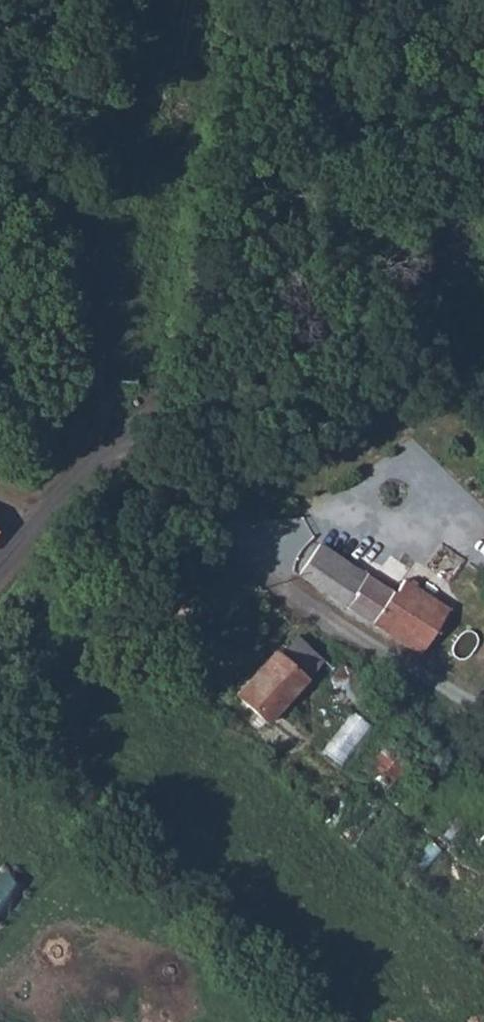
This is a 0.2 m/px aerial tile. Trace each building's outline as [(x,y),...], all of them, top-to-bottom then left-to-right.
[(15,509),(0,497),(0,527),(15,509)] [(300,575),(420,655),(449,609),(404,580),(395,594),(320,544),(300,575)] [(307,680),(275,651),(236,694),(268,723),(307,680)] [(356,710),(322,748),(336,761),(371,723),(356,710)] [(386,746),(373,757),(389,776),(402,766),(386,746)]
